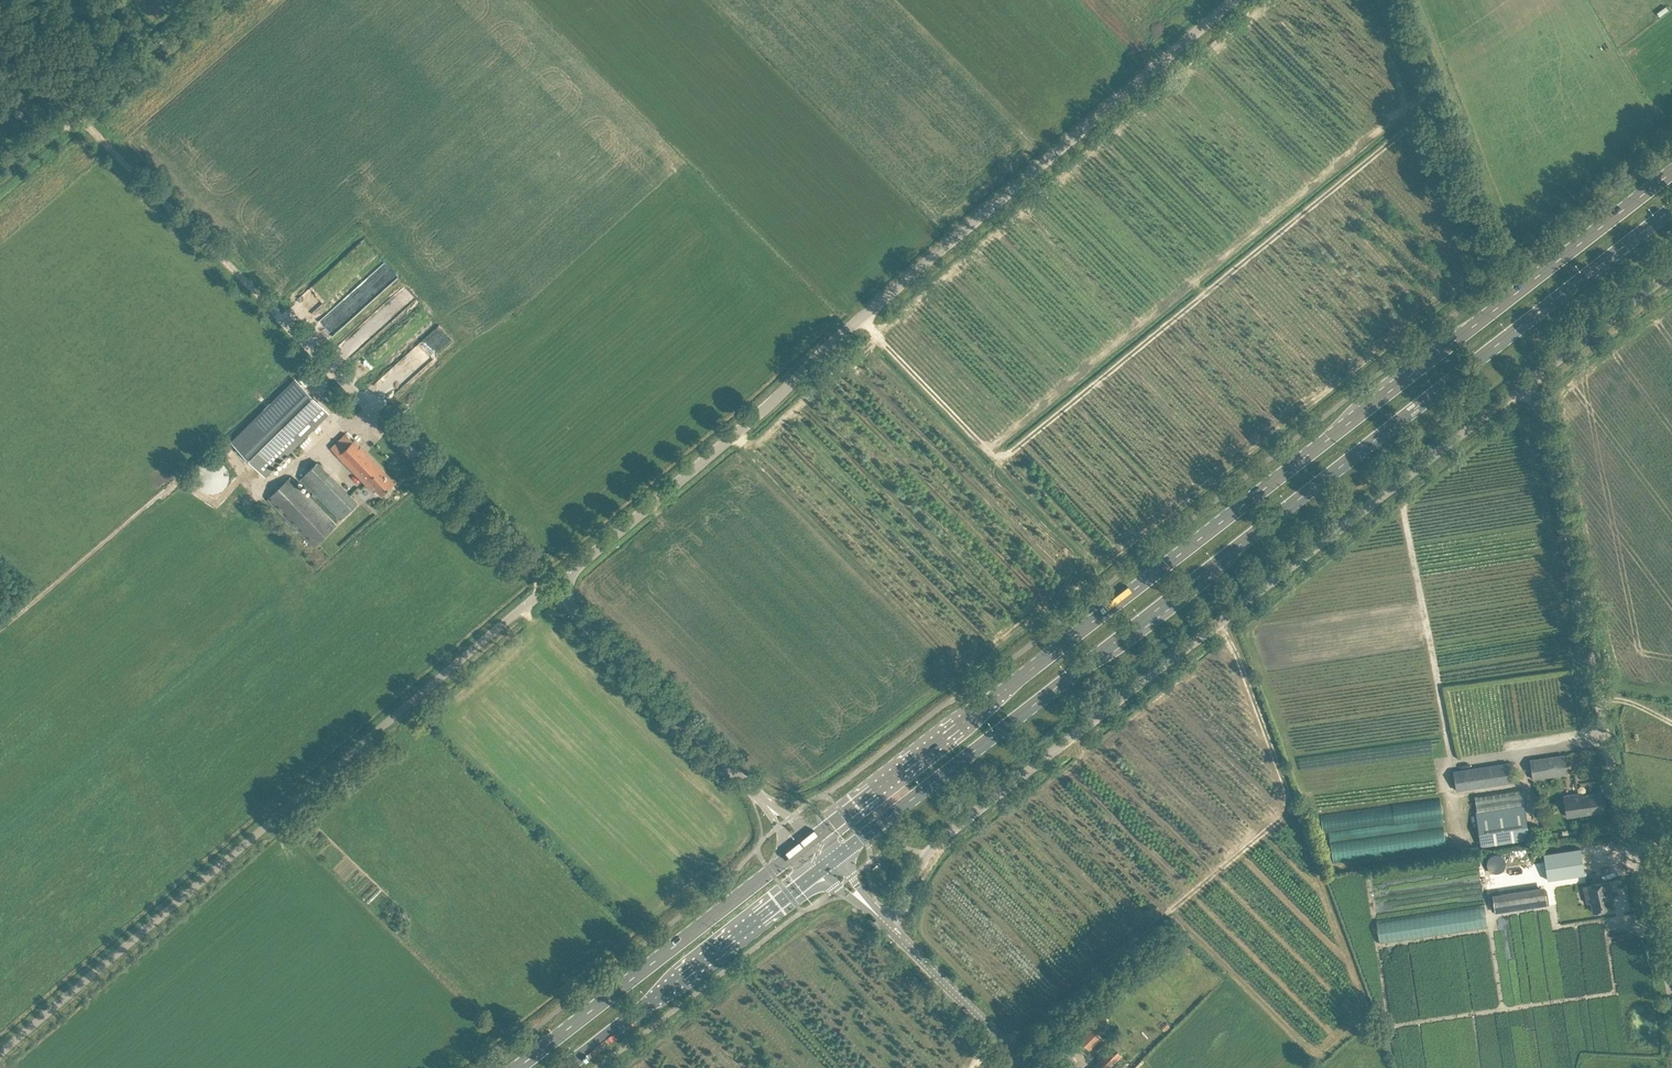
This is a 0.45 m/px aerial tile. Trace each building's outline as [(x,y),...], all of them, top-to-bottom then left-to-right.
[(363,313),(397,280),(386,268),(351,301),(363,313)] [(329,414),(296,381),(232,443),(264,475),(298,442),(299,443),(329,414)] [(331,447),(367,485),(372,489),(374,487),(382,495),(395,482),(366,452),(367,452),(360,446),(354,440),(353,440),(346,433),(331,447)] [(196,474),(197,479),(199,484),(203,488),(207,491),(213,492),(219,490),(223,487),(227,484),(229,479),(230,473),(228,467),(225,463),(221,460),(215,458),(210,458),(204,460),(200,463),(197,468),(196,474)] [(299,479),(339,520),(357,502),(317,461),(299,479)] [(280,495),(195,580),(244,630),(329,545),(315,531),(322,524),(301,503),(294,510),(280,495)] [(1530,759),(1532,778),(1567,773),(1564,755),(1530,759)] [(1453,771),(1456,791),(1512,782),(1509,762),(1453,771)] [(1474,796),(1482,846),(1529,838),(1522,789),(1474,796)] [(1563,795),(1566,816),(1604,810),(1602,792),(1578,795),(1578,793),(1563,795)] [(1442,800),(1321,813),(1323,830),(1444,818),(1442,800)] [(1444,824),(1400,832),(1403,851),(1448,844),(1444,824)] [(1530,831),(1532,842),(1545,840),(1544,830),(1530,831)] [(1544,853),(1547,879),(1585,874),(1581,848),(1544,853)] [(1499,852),(1489,858),(1496,870),(1507,863),(1499,852)] [(1587,885),(1594,911),(1611,907),(1607,890),(1610,889),(1608,880),(1587,885)] [(1497,909),(1550,904),(1548,886),(1495,891),(1497,909)] [(1382,941),(1490,926),(1486,904),(1378,918),(1382,941)] [(1101,1013),(1094,1021),(1095,1023),(1099,1026),(1107,1018),(1101,1013)] [(1079,1039),(1089,1049),(1101,1037),(1091,1027),(1079,1039)] [(1096,1067),(1109,1067),(1122,1055),(1113,1046),(1094,1065),(1096,1067)]
